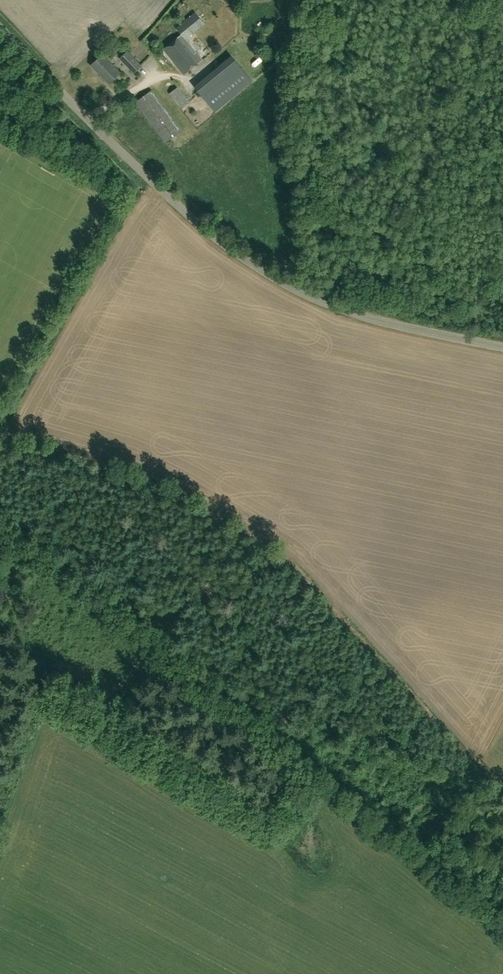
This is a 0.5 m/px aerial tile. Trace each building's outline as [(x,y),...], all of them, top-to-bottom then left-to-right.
[(182,33),(164,48),(175,62),(184,73),(201,59),(192,48),(187,42),(195,36),(192,32),(204,23),(195,12),(176,27),(182,33)] [(142,66),(128,51),(120,59),(134,72),(142,66)] [(91,65),(109,84),(120,73),(102,55),(91,65)] [(232,55),(194,86),(215,112),(253,81),(232,55)] [(170,94),(182,109),(190,102),(178,87),(170,94)] [(135,102),(165,142),(182,130),(152,90),(135,102)]
